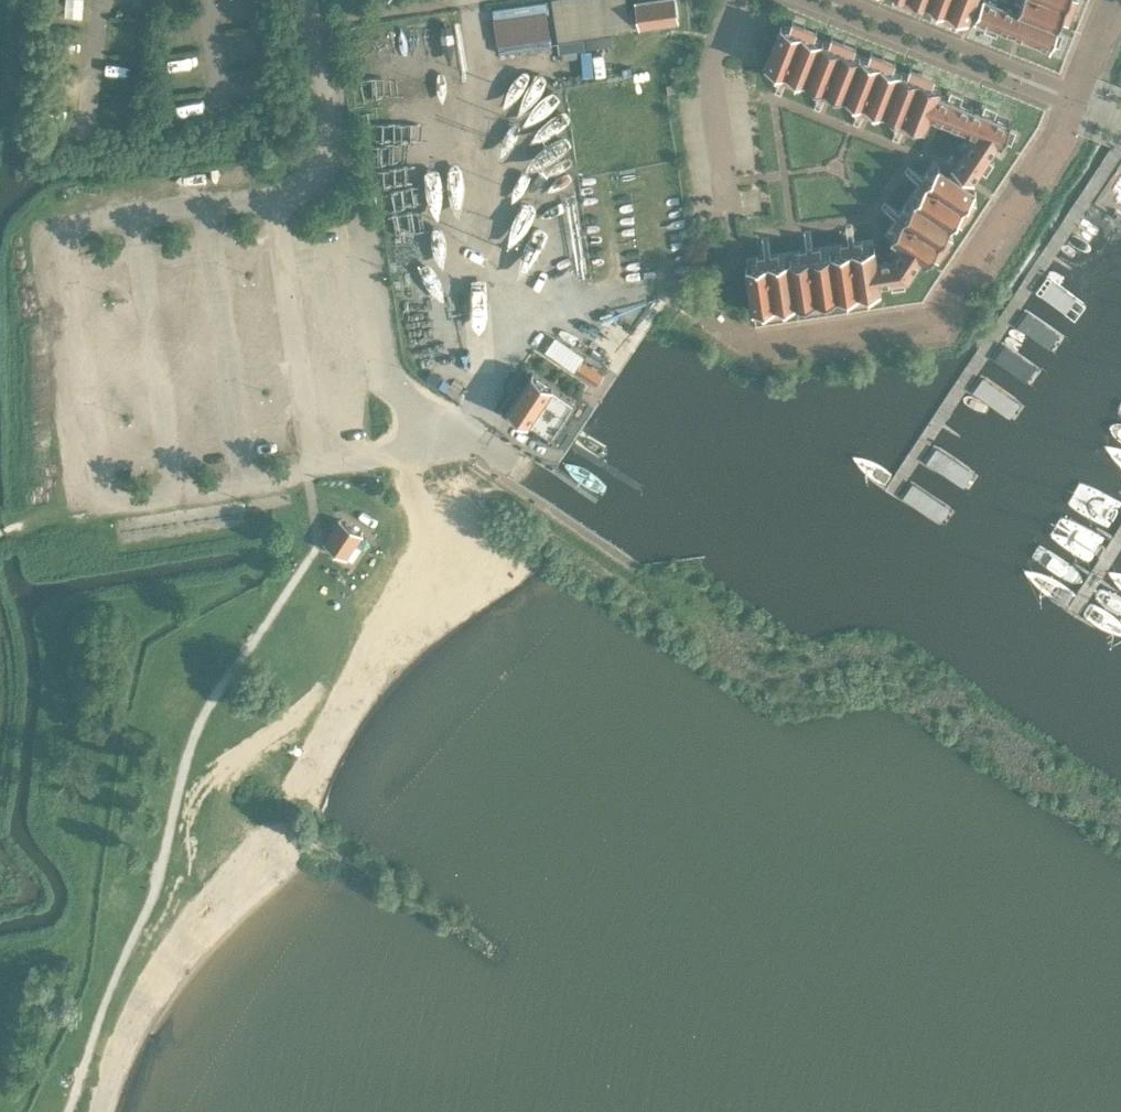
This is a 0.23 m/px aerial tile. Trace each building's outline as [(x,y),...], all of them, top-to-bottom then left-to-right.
[(87,1),(77,0),(59,0),(53,47),(81,50),(87,1)] [(180,0),(185,36),(199,34),(194,0),(183,0),(180,0)] [(241,0),(227,0),(235,59),(249,57),(241,0)] [(255,0),(241,0),(249,57),(263,55),(255,0)] [(641,22),(680,16),(678,0),(637,0),(641,22)] [(969,13),(974,0),(937,0),(969,13)] [(976,12),(1052,42),(1068,0),(1021,0),(1019,3),(1013,1),(1011,0),(981,0),(976,12)] [(146,31),(147,17),(111,14),(110,28),(146,31)] [(782,18),(766,59),(779,64),(784,66),(830,84),(835,86),(869,100),(874,102),(908,115),(914,117),(926,122),(931,111),(937,113),(942,115),(971,126),(976,129),(963,149),(960,153),(955,161),(975,175),(991,150),(999,138),(1004,140),(1013,117),(940,88),(942,81),(782,18)] [(145,45),(146,31),(110,28),(109,42),(145,45)] [(144,59),(145,45),(109,42),(108,56),(144,59)] [(272,114),(263,55),(249,57),(258,116),(272,114)] [(143,73),(144,59),(108,56),(107,70),(143,73)] [(258,116),(249,57),(235,59),(244,118),(258,116)] [(141,87),(143,73),(107,70),(105,84),(141,87)] [(208,125),(203,90),(189,92),(194,127),(208,125)] [(194,127),(189,92),(175,93),(180,129),(194,127)] [(180,129),(175,93),(161,95),(166,131),(180,129)] [(761,258),(748,260),(754,303),(882,284),(881,278),(909,273),(923,253),(929,256),(941,236),(977,183),(940,159),(926,181),(923,186),(902,217),(900,221),(892,232),(903,239),(895,251),(889,252),(879,253),(878,253),(876,241),(850,245),(845,245),(808,251),(803,252),(766,257),(761,258)] [(583,356),(576,367),(598,382),(605,371),(583,356)] [(534,368),(510,404),(533,420),(534,419),(553,433),(577,397),(557,384),(558,384),(534,368)] [(342,514),(326,538),(348,553),(364,529),(342,514)]
